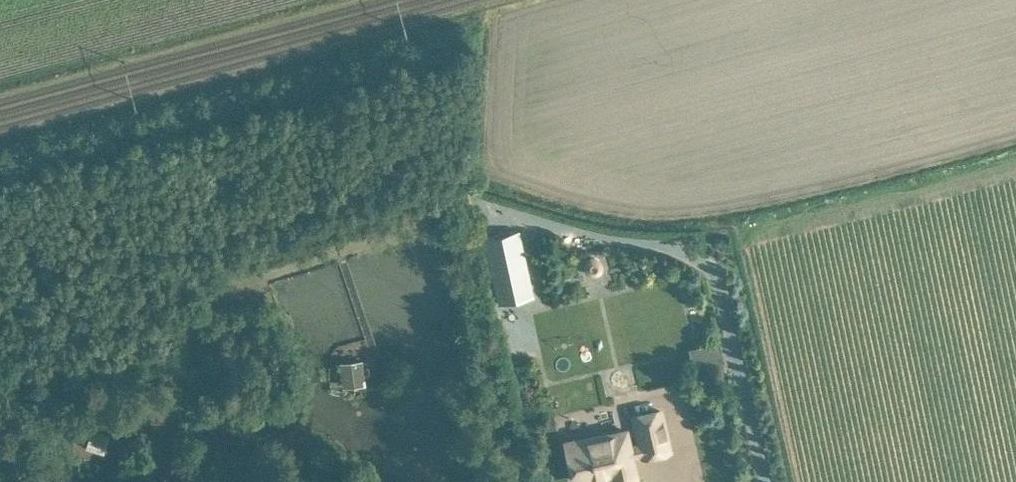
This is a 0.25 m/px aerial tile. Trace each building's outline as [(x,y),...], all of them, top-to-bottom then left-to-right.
[(498,302),(533,294),(519,229),(484,237),(498,302)] [(587,260),(585,264),(587,269),(590,272),(594,273),(599,272),(602,269),(603,264),(602,260),(599,256),(594,255),(590,256),(587,260)] [(362,361),(340,363),(343,386),(365,384),(362,361)] [(668,449),(664,429),(659,410),(634,416),(641,445),(629,448),(625,430),(567,443),(575,481),(597,476),(597,473),(608,470),(608,473),(612,472),(614,479),(635,474),(631,454),(642,452),(643,455),(668,449)] [(674,435),(684,435),(684,417),(674,417),(674,435)] [(91,428),(86,447),(104,453),(110,434),(91,428)] [(34,453),(27,460),(34,468),(42,461),(34,453)]
